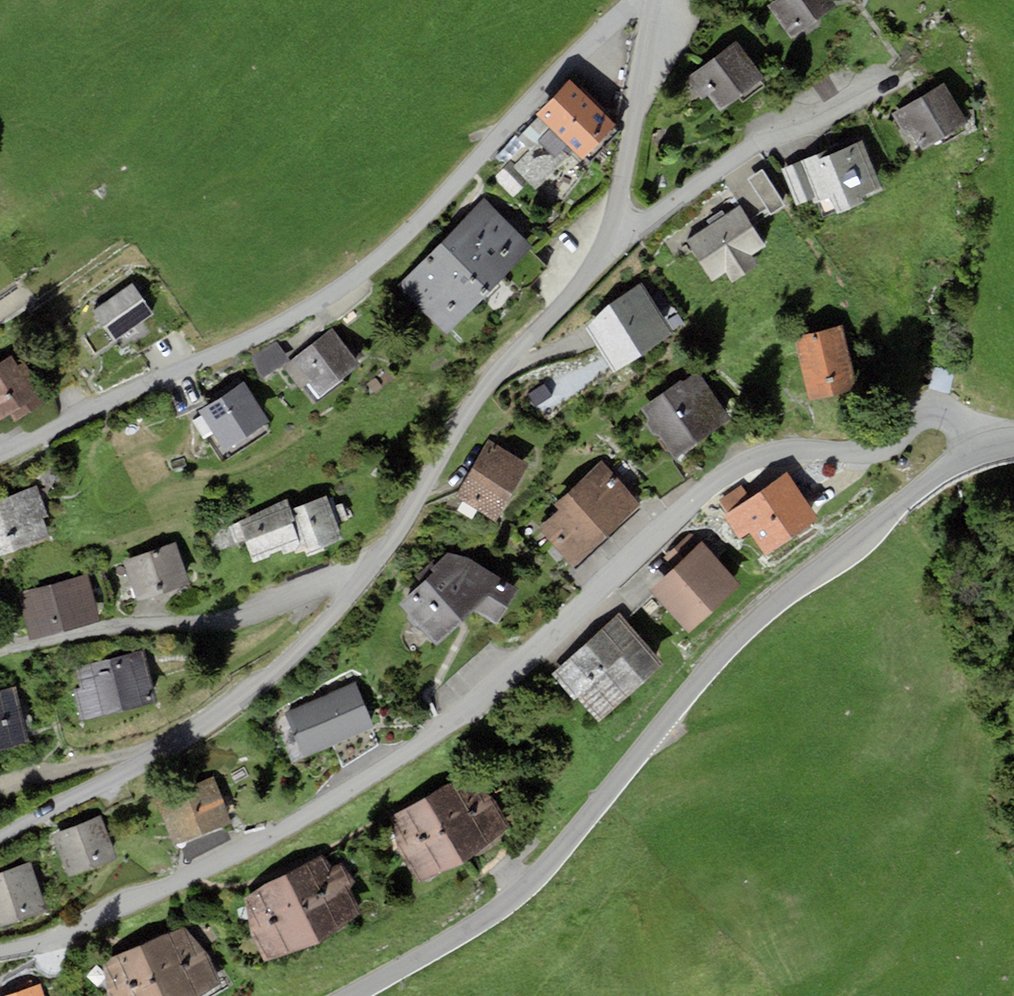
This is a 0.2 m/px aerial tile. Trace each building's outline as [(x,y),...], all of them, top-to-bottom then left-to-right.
[(771,7),(795,38),(838,4),(834,0),(780,0),(771,7)] [(738,40),(686,79),(702,100),(709,95),(721,111),(766,78),(738,40)] [(570,77),(536,113),(540,116),(519,138),(531,150),(515,167),(529,181),(536,187),(573,149),(584,159),(619,124),(570,77)] [(946,82),(891,114),(905,137),(912,133),(922,149),(969,122),(946,82)] [(846,142),(781,169),(797,206),(816,198),(818,204),(831,198),(837,213),(865,202),(863,196),(882,188),(863,141),(848,147),(846,142)] [(529,181),(515,167),(509,162),(494,178),(514,197),(529,181)] [(786,204),(763,170),(748,179),(770,214),(786,204)] [(484,199),(398,285),(446,333),(532,246),(484,199)] [(741,205),(686,240),(711,280),(726,271),(733,281),(759,265),(752,254),(766,246),(741,205)] [(609,303),(586,327),(616,372),(675,332),(642,282),(609,303)] [(133,284),(93,311),(114,341),(153,314),(133,284)] [(843,324),(794,336),(809,400),(858,389),(843,324)] [(331,325),(281,366),(300,388),(309,380),(324,398),(364,364),(360,360),(365,356),(353,343),(349,346),(331,325)] [(262,376),(289,357),(276,340),(248,356),(262,376)] [(0,364),(0,420),(10,415),(14,422),(48,402),(24,361),(17,364),(13,356),(0,364)] [(933,369),(929,390),(951,395),(955,374),(933,369)] [(680,380),(641,409),(677,456),(731,416),(697,371),(682,383),(680,380)] [(229,390),(199,410),(203,415),(194,421),(205,437),(215,430),(226,447),(269,419),(244,380),(243,382),(240,378),(226,386),(229,390)] [(558,389),(541,398),(550,416),(567,407),(558,389)] [(528,463),(488,440),(455,496),(496,519),(528,463)] [(641,503),(603,460),(554,504),(559,510),(540,527),(573,564),(641,503)] [(728,512),(723,515),(740,540),(751,533),(766,555),(820,518),(788,471),(752,496),(728,512)] [(719,500),(728,512),(752,496),(744,484),(719,500)] [(0,499),(0,557),(50,539),(42,517),(47,515),(36,486),(0,499)] [(288,498),(234,518),(252,565),(305,545),(308,552),(344,538),(328,495),(292,509),(288,498)] [(742,585),(701,540),(700,542),(691,532),(665,556),(674,565),(648,589),(688,633),(742,585)] [(176,543),(124,560),(138,603),(190,586),(176,543)] [(464,554),(449,552),(430,569),(432,572),(398,603),(436,645),(474,610),(497,625),(520,588),(464,554)] [(89,574),(18,593),(31,640),(102,621),(89,574)] [(665,664),(620,614),(552,674),(575,700),(577,697),(599,722),(665,664)] [(83,686),(75,688),(83,719),(159,702),(147,650),(78,666),(83,686)] [(357,680),(284,711),(304,758),(377,726),(357,680)] [(0,691),(0,750),(31,742),(17,687),(0,691)] [(470,772),(384,821),(419,881),(467,861),(509,824),(484,789),(470,772)] [(213,776),(154,800),(173,847),(232,823),(213,776)] [(100,815),(51,834),(68,877),(117,859),(100,815)] [(267,884),(245,897),(252,935),(265,960),(320,944),(363,911),(350,887),(355,880),(343,863),(333,865),(324,853),(267,884)] [(0,871),(0,925),(47,909),(30,861),(0,871)] [(98,965),(111,995),(201,995),(226,980),(189,922),(98,965)] [(3,995),(45,995),(41,983),(3,995)]
